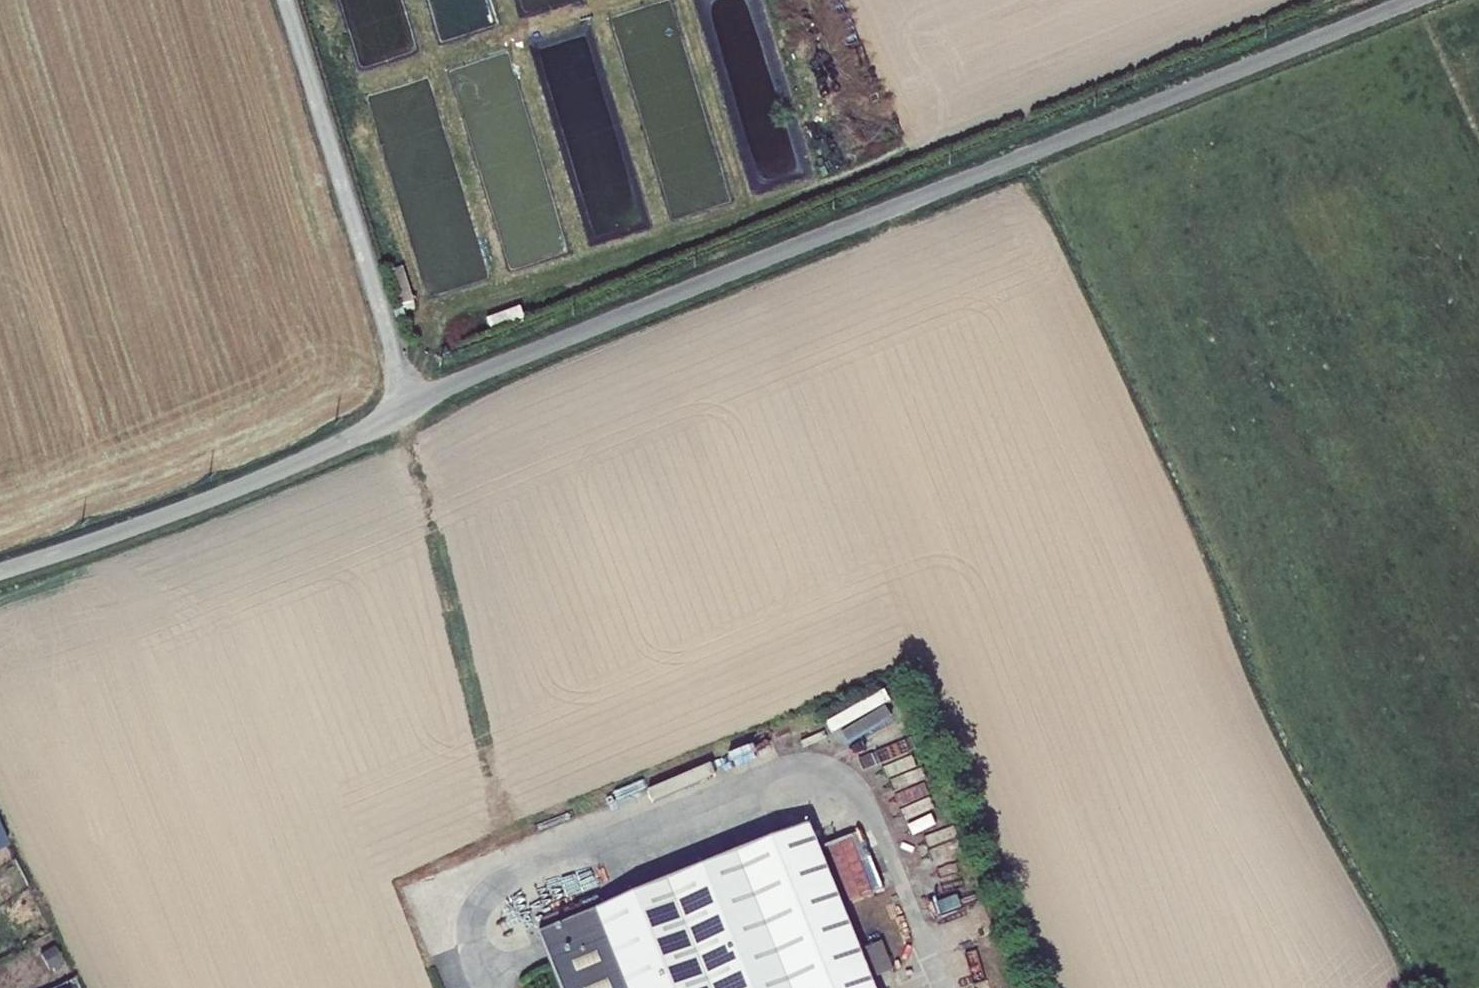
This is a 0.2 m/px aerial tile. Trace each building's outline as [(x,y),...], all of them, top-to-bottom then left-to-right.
[(391,271),(402,311),(415,307),(403,268),(391,271)] [(520,307),(485,320),(490,333),(525,320),(520,307)] [(537,936),(558,987),(872,987),(870,981),(892,972),(880,943),(857,953),(807,827),(537,936)] [(862,833),(827,846),(848,901),(883,888),(862,833)] [(52,947),(38,955),(47,971),(52,969),(54,972),(60,969),(58,966),(61,964),(52,947)] [(70,979),(49,987),(73,987),(70,979)]
